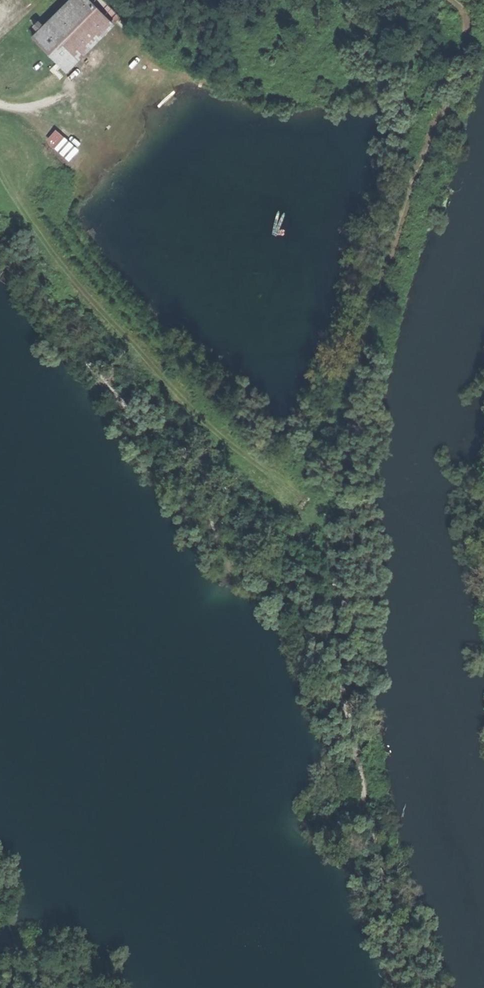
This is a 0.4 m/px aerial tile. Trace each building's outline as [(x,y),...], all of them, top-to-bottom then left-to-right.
[(68,72),(122,17),(105,0),(73,0),(45,27),(39,33),(34,38),(68,72)] [(36,29),(39,33),(45,27),(42,23),(36,29)] [(65,139),(62,142),(75,154),(78,151),(65,139)] [(75,154),(62,142),(57,147),(70,160),(75,154)]
